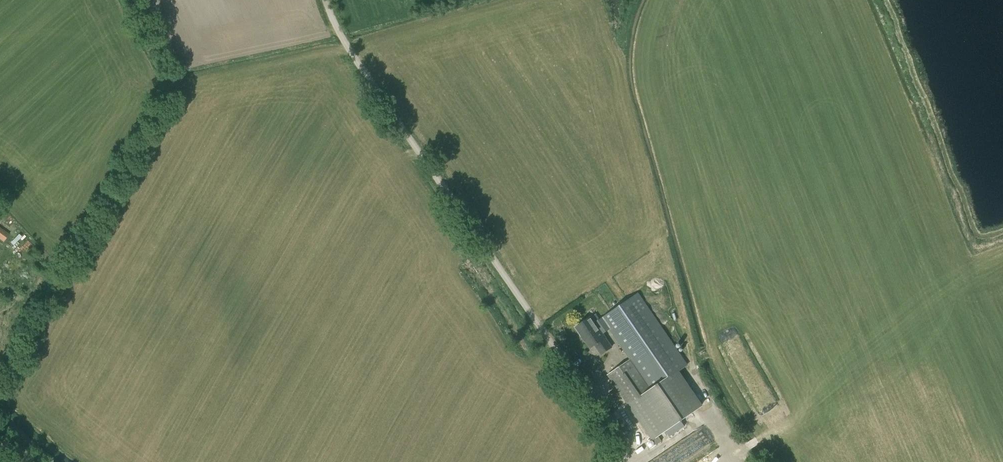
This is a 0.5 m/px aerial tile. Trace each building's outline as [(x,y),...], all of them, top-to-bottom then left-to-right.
[(687,365),(638,294),(595,323),(591,317),(576,328),(590,348),(595,345),(601,355),(612,347),(602,334),(610,329),(631,360),(608,375),(652,440),(703,405),(679,371),(687,365)]
